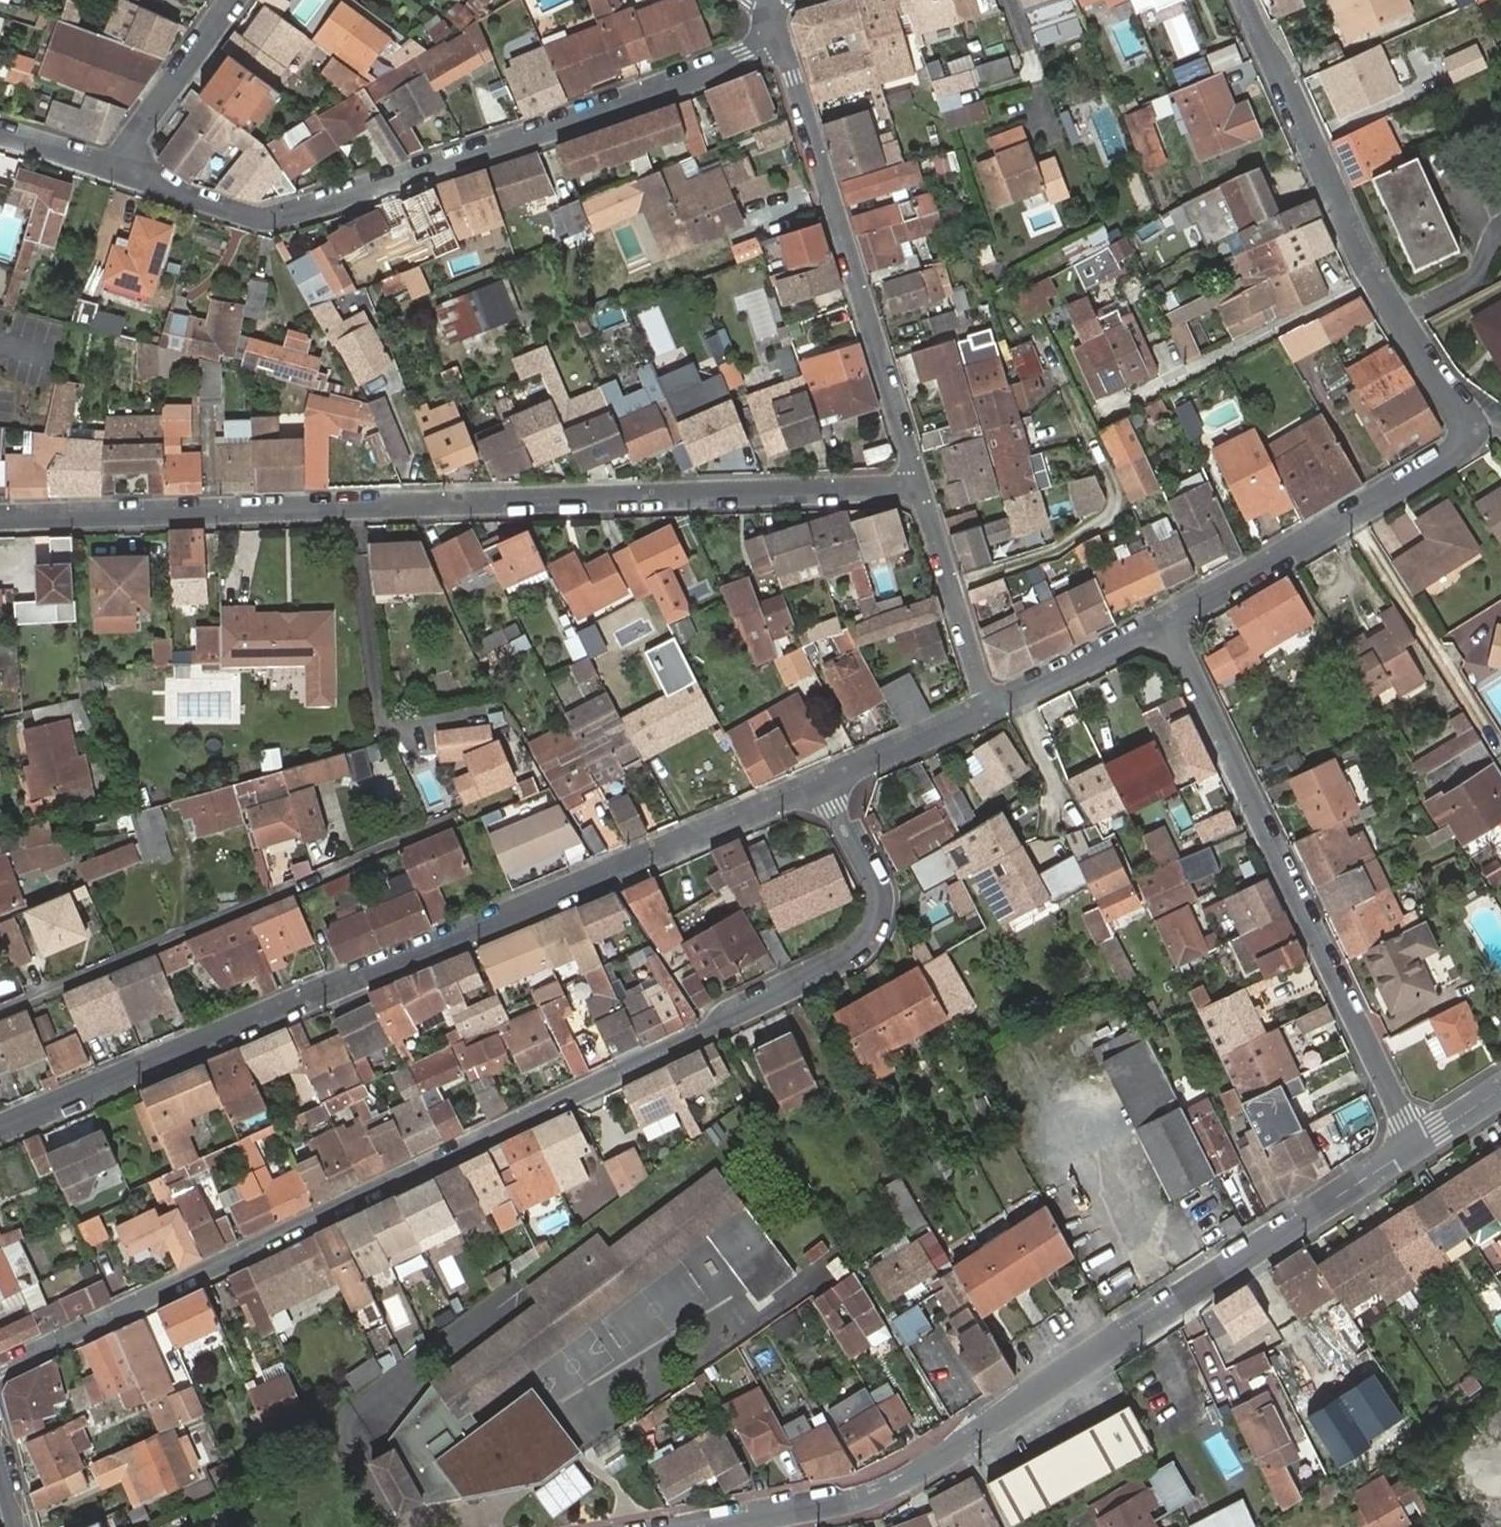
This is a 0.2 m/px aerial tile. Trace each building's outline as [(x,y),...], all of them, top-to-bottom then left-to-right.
[(108,37),(162,55),(178,22),(123,0),(108,37)] [(266,5),(280,16),(291,1),(289,0),(259,0),(266,5)] [(466,27),(490,6),(486,3),(481,0),(471,0),(455,20),(466,27)] [(634,58),(617,14),(609,0),(588,0),(598,26),(544,47),(546,51),(561,86),(588,75),(590,80),(620,69),(618,64),(634,58)] [(617,14),(625,10),(620,0),(609,0),(617,14)] [(634,58),(649,52),(651,56),(681,46),(680,42),(706,31),(694,0),(667,0),(635,13),(632,8),(625,10),(617,14),(634,58)] [(855,0),(836,0),(818,5),(827,33),(853,24),(860,45),(868,42),(855,0)] [(886,0),(855,0),(868,42),(879,81),(880,82),(907,74),(915,71),(905,47),(893,16),(886,0)] [(903,0),(886,0),(893,16),(907,12),(903,0)] [(907,12),(913,30),(963,20),(962,17),(957,0),(903,0),(907,12)] [(962,17),(982,12),(978,0),(957,0),(962,17)] [(982,12),(1001,7),(998,0),(978,0),(982,12)] [(1032,32),(1084,13),(1080,3),(1078,0),(1021,0),(1032,32)] [(1276,5),(1271,8),(1277,21),(1307,8),(1303,0),(1274,0),(1276,5)] [(1322,1),(1331,20),(1339,17),(1330,0),(1325,0),(1322,1)] [(1331,20),(1340,36),(1342,41),(1367,30),(1410,10),(1406,0),(1330,0),(1339,17),(1331,20)] [(74,23),(81,6),(66,2),(61,19),(74,23)] [(397,42),(343,2),(314,40),(316,42),(322,47),(337,57),(362,76),(385,46),(391,51),(397,42)] [(235,30),(222,49),(235,58),(280,91),(316,42),(314,40),(280,16),(266,5),(244,36),(235,30)] [(827,33),(818,5),(799,11),(791,24),(803,63),(818,58),(814,47),(822,45),(820,38),(828,36),(827,33)] [(907,12),(893,16),(905,47),(917,42),(913,30),(907,12)] [(443,16),(390,56),(397,67),(419,55),(462,30),(443,16)] [(78,90),(131,108),(167,58),(162,56),(108,37),(49,17),(31,74),(41,77),(78,90)] [(486,60),(466,27),(462,30),(419,55),(437,88),(486,60)] [(709,40),(706,31),(680,42),(681,46),(683,50),(709,40)] [(1220,72),(1245,62),(1237,41),(1206,54),(1214,75),(1220,72)] [(879,81),(868,42),(860,45),(818,58),(803,63),(815,101),(868,85),(879,81)] [(1476,43),(1442,59),(1454,84),(1488,68),(1476,43)] [(1381,45),(1317,74),(1338,122),(1403,93),(1381,45)] [(526,116),(566,98),(565,94),(561,86),(546,51),(537,54),(535,52),(512,62),(514,68),(508,72),(526,116)] [(437,88),(419,55),(397,67),(371,83),(364,86),(368,92),(368,93),(375,103),(390,95),(400,112),(386,119),(409,154),(421,150),(408,125),(445,103),(437,88)] [(1008,56),(977,65),(982,84),(1013,75),(1008,56)] [(235,58),(206,97),(251,133),(281,92),(280,91),(235,58)] [(355,96),(366,78),(332,58),(321,75),(355,96)] [(925,67),(928,72),(932,71),(942,67),(941,62),(925,67)] [(44,78),(31,74),(11,67),(0,63),(0,74),(8,76),(40,88),(44,78)] [(1175,69),(1182,87),(1202,79),(1194,63),(1175,69)] [(942,67),(932,71),(938,90),(949,87),(942,67)] [(932,71),(928,72),(934,91),(938,90),(932,71)] [(776,115),(761,72),(707,92),(724,136),(776,115)] [(1182,87),(1175,90),(1203,159),(1263,135),(1248,99),(1233,105),(1220,72),(1214,75),(1202,79),(1182,87)] [(561,86),(565,94),(591,84),(590,80),(588,75),(561,86)] [(505,80),(492,84),(503,118),(516,114),(505,80)] [(879,81),(868,85),(875,109),(886,105),(880,82),(879,81)] [(159,159),(189,181),(215,147),(221,152),(231,140),(247,151),(213,191),(258,207),(285,171),(271,151),(270,150),(265,144),(251,133),(206,97),(194,87),(183,102),(195,112),(159,159)] [(56,99),(48,125),(105,142),(131,108),(78,90),(73,105),(56,99)] [(370,127),(394,161),(410,156),(409,154),(386,119),(375,103),(368,93),(354,101),(349,100),(321,118),(339,146),(358,134),(370,127)] [(689,98),(675,104),(686,135),(686,138),(700,133),(689,98)] [(987,99),(945,111),(950,128),(992,116),(987,99)] [(588,135),(558,145),(570,175),(609,163),(610,165),(651,151),(650,150),(686,135),(675,104),(643,115),(645,120),(635,124),(633,119),(597,132),(598,137),(590,139),(588,135)] [(890,118),(886,105),(875,109),(879,122),(890,118)] [(1167,162),(1147,108),(1128,115),(1150,170),(1167,162)] [(1069,110),(1061,113),(1072,144),(1080,141),(1069,110)] [(865,112),(822,125),(831,153),(837,157),(839,162),(834,163),(840,181),(903,163),(898,145),(877,151),(865,112)] [(285,171),(289,177),(339,146),(321,118),(318,114),(314,116),(312,117),(315,123),(270,150),(271,151),(285,171)] [(1370,123),(1377,138),(1396,128),(1390,114),(1373,122),(1370,123)] [(643,115),(633,119),(635,124),(645,120),(643,115)] [(791,137),(786,120),(737,140),(743,154),(791,137)] [(1374,175),(1387,169),(1375,144),(1379,142),(1377,138),(1370,123),(1342,137),(1334,141),(1353,185),(1374,175)] [(1024,125),(991,138),(997,154),(1030,142),(1024,125)] [(370,127),(358,134),(378,166),(394,161),(370,127)] [(894,132),(874,139),(877,151),(898,145),(894,132)] [(700,133),(686,138),(693,157),(707,152),(700,133)] [(997,154),(1013,198),(1046,186),(1030,142),(997,154)] [(498,209),(553,190),(536,152),(520,158),(521,162),(515,164),(513,160),(485,170),(498,209)] [(957,165),(954,154),(931,160),(935,173),(957,165)] [(1013,198),(997,154),(979,160),(996,205),(1013,198)] [(1461,249),(1417,154),(1387,169),(1374,175),(1417,270),(1461,249)] [(728,189),(754,178),(747,162),(731,168),(721,172),(720,170),(702,177),(700,171),(693,157),(661,169),(678,208),(728,189)] [(727,158),(700,171),(702,177),(720,170),(721,172),(731,168),(727,158)] [(905,167),(911,188),(925,184),(919,162),(904,166),(905,167)] [(454,175),(432,182),(434,187),(455,234),(471,228),(469,223),(500,213),(498,209),(485,170),(483,166),(466,171),(468,175),(455,179),(454,175)] [(1197,223),(1209,248),(1244,231),(1281,214),(1259,166),(1237,174),(1182,204),(1193,226),(1197,223)] [(841,186),(846,204),(885,190),(886,194),(897,190),(907,186),(907,189),(911,188),(905,167),(841,186)] [(25,235),(36,239),(54,243),(71,185),(21,169),(15,189),(36,195),(33,208),(25,235)] [(740,221),(728,189),(678,208),(661,169),(641,177),(669,249),(740,221)] [(591,227),(591,229),(639,210),(629,186),(604,194),(581,203),(591,227)] [(907,186),(897,190),(899,199),(909,196),(907,189),(907,186)] [(36,195),(15,189),(12,188),(8,201),(33,208),(36,195)] [(591,227),(581,203),(578,198),(560,206),(571,235),(591,227)] [(851,218),(857,236),(920,216),(919,215),(914,198),(908,200),(910,206),(900,209),(899,203),(851,218)] [(908,200),(899,203),(900,209),(910,206),(908,200)] [(571,235),(560,206),(546,212),(557,239),(571,235)] [(945,225),(962,221),(959,206),(942,210),(945,225)] [(1237,258),(1241,256),(1305,226),(1296,206),(1281,214),(1244,231),(1248,239),(1232,247),(1237,258)] [(469,223),(471,228),(502,219),(500,213),(469,223)] [(857,236),(871,284),(884,279),(920,267),(916,254),(914,254),(904,258),(899,240),(909,238),(924,233),(920,216),(857,236)] [(151,293),(171,228),(140,218),(132,242),(130,251),(116,247),(106,280),(151,293)] [(1165,315),(1171,327),(1218,304),(1313,260),(1337,249),(1322,218),(1305,226),(1241,256),(1250,275),(1165,315)] [(820,222),(791,233),(780,236),(782,245),(790,269),(830,256),(820,222)] [(1104,225),(1062,249),(1070,265),(1107,245),(1111,244),(1104,225)] [(25,235),(15,269),(26,272),(32,251),(36,239),(25,235)] [(782,245),(780,236),(759,242),(760,248),(762,251),(782,245)] [(119,237),(116,247),(130,251),(132,242),(119,237)] [(1107,245),(1070,265),(1084,292),(1107,279),(1105,275),(1119,267),(1116,261),(1133,252),(1125,237),(1108,247),(1107,245)] [(904,258),(914,254),(909,238),(899,240),(904,258)] [(36,239),(32,251),(51,257),(54,243),(36,239)] [(331,243),(288,266),(312,306),(328,299),(333,297),(330,293),(326,294),(315,293),(314,291),(330,282),(338,296),(342,294),(355,288),(339,258),(331,243)] [(840,285),(830,256),(790,269),(769,275),(772,285),(779,282),(786,303),(840,285)] [(942,259),(933,262),(944,295),(953,292),(942,259)] [(1313,260),(1218,304),(1227,323),(1243,316),(1259,310),(1260,308),(1258,304),(1272,298),(1280,314),(1319,297),(1328,292),(1313,260)] [(930,318),(935,334),(963,324),(953,292),(944,295),(933,262),(920,267),(884,279),(895,311),(935,298),(941,315),(930,318)] [(402,271),(413,296),(427,290),(417,265),(402,271)] [(1036,306),(1039,312),(1050,307),(1045,295),(1058,289),(1053,276),(1028,290),(1036,306)] [(508,278),(437,307),(452,344),(523,316),(508,278)] [(249,279),(244,308),(243,313),(260,316),(266,283),(249,279)] [(1028,290),(1016,297),(1026,318),(1039,312),(1036,306),(1028,290)] [(188,298),(174,294),(169,311),(194,317),(195,313),(187,305),(188,298)] [(333,297),(328,299),(343,322),(356,315),(342,294),(338,296),(333,297)] [(1110,394),(1129,385),(1099,318),(1098,318),(1099,317),(1089,295),(1068,304),(1084,338),(1089,349),(1079,354),(1098,395),(1108,389),(1110,394)] [(1365,303),(1360,295),(1334,310),(1319,318),(1330,336),(1371,312),(1365,303)] [(78,298),(71,323),(113,333),(115,334),(118,324),(93,318),(97,303),(78,298)] [(328,299),(312,306),(339,354),(342,352),(360,382),(392,364),(362,311),(356,315),(343,322),(328,299)] [(194,317),(169,311),(159,345),(180,351),(198,356),(216,361),(219,351),(235,354),(239,334),(243,313),(244,308),(213,301),(209,320),(194,317)] [(1500,367),(1500,302),(1475,315),(1500,367)] [(1099,318),(1129,385),(1160,370),(1156,362),(1132,312),(1123,318),(1118,309),(1099,318)] [(1248,326),(1250,329),(1265,321),(1259,310),(1243,316),(1244,318),(1248,326)] [(1236,332),(1248,326),(1244,318),(1232,322),(1236,332)] [(1330,336),(1319,318),(1305,327),(1303,324),(1279,336),(1290,357),(1329,337),(1330,336)] [(288,377),(287,380),(322,390),(325,381),(313,379),(319,359),(305,354),(311,336),(290,330),(283,348),(251,338),(245,358),(242,364),(288,377)] [(792,347),(788,332),(773,337),(777,352),(792,347)] [(239,334),(235,354),(245,358),(251,338),(239,334)] [(960,340),(976,396),(978,396),(1009,384),(996,340),(973,348),(968,336),(960,340)] [(941,425),(917,434),(923,451),(983,433),(982,429),(973,398),(956,337),(936,342),(935,345),(917,351),(925,377),(942,372),(959,422),(941,425)] [(1073,342),(1079,354),(1089,349),(1084,338),(1073,342)] [(159,345),(141,341),(141,376),(160,378),(159,345)] [(866,370),(857,341),(797,361),(807,391),(866,370)] [(1032,341),(1017,346),(1029,378),(1037,375),(1043,373),(1032,341)] [(1415,382),(1391,344),(1349,370),(1358,387),(1363,395),(1370,407),(1415,382)] [(160,378),(185,376),(184,365),(181,365),(180,351),(159,345),(160,378)] [(548,345),(513,360),(522,382),(543,373),(554,401),(569,395),(548,345)] [(1009,349),(1020,380),(1029,378),(1017,346),(1009,349)] [(198,356),(180,351),(181,365),(184,365),(199,364),(198,356)] [(216,361),(198,356),(199,364),(201,404),(223,404),(222,362),(216,361)] [(733,361),(722,366),(730,388),(742,383),(733,361)] [(643,386),(651,406),(668,400),(659,379),(651,364),(637,370),(643,386)] [(668,400),(695,463),(697,468),(751,445),(721,375),(704,382),(696,364),(659,379),(668,400)] [(446,380),(460,375),(456,366),(446,370),(443,371),(446,380)] [(398,370),(369,379),(374,395),(403,387),(398,370)] [(877,408),(866,370),(807,391),(816,418),(834,413),(837,421),(877,408)] [(1037,375),(1029,378),(1035,396),(1044,393),(1037,375)] [(632,459),(634,464),(672,448),(681,470),(695,463),(668,400),(651,406),(643,386),(623,394),(615,377),(600,384),(601,387),(632,459)] [(1029,378),(1020,380),(1021,381),(1026,399),(1035,396),(1029,378)] [(56,379),(46,433),(49,436),(69,438),(70,429),(72,407),(76,383),(56,379)] [(978,396),(987,428),(1018,418),(1015,407),(1027,402),(1026,399),(1021,381),(1020,380),(1009,384),(978,396)] [(322,390),(332,392),(349,397),(352,389),(325,381),(322,390)] [(1444,429),(1415,382),(1370,407),(1390,444),(1417,426),(1422,437),(1424,440),(1439,433),(1444,429)] [(750,397),(770,454),(807,440),(786,383),(750,397)] [(573,446),(583,468),(611,456),(615,466),(632,459),(601,387),(571,400),(569,395),(554,401),(573,446)] [(1363,395),(1358,387),(1346,395),(1351,404),(1363,395)] [(343,425),(357,429),(359,423),(378,424),(369,402),(364,401),(349,397),(332,392),(329,400),(311,396),(306,416),(323,421),(320,433),(339,437),(343,425)] [(1390,444),(1370,407),(1363,395),(1351,404),(1371,436),(1385,459),(1422,437),(1417,426),(1390,444)] [(393,461),(394,465),(409,459),(383,396),(369,402),(378,424),(380,430),(393,461)] [(493,478),(533,463),(514,418),(506,398),(496,402),(503,420),(507,429),(477,440),(493,478)] [(1165,407),(1161,399),(1146,407),(1151,415),(1165,407)] [(434,457),(440,473),(478,458),(454,400),(426,411),(422,401),(412,404),(427,440),(434,457)] [(514,418),(533,463),(573,446),(554,401),(515,418),(514,418)] [(188,405),(165,405),(166,419),(163,419),(164,446),(165,493),(203,492),(202,453),(180,454),(180,435),(192,435),(191,418),(188,418),(188,405)] [(107,430),(102,495),(115,494),(115,471),(148,471),(153,471),(152,446),(164,446),(162,414),(106,416),(107,418),(107,430)] [(1018,418),(987,428),(998,465),(1028,456),(1018,418)] [(1101,431),(1118,467),(1145,455),(1127,418),(1101,431)] [(1356,488),(1320,418),(1298,430),(1296,424),(1259,441),(1288,503),(1297,523),(1356,488)] [(277,419),(253,419),(253,420),(254,445),(255,478),(290,476),(290,489),(306,488),(306,440),(278,441),(277,419)] [(254,445),(253,420),(220,420),(221,441),(228,440),(228,445),(254,445)] [(503,420),(474,430),(477,440),(507,429),(503,420)] [(818,424),(822,439),(834,433),(829,420),(818,424)] [(49,472),(50,496),(102,495),(107,430),(70,429),(69,438),(67,457),(57,455),(49,472)] [(379,467),(393,461),(380,430),(367,435),(379,467)] [(6,463),(7,498),(50,496),(49,472),(57,455),(67,457),(69,438),(49,436),(46,433),(27,431),(24,451),(7,453),(6,463)] [(1259,441),(1255,432),(1213,451),(1242,516),(1264,504),(1268,512),(1288,503),(1259,441)] [(999,491),(984,438),(943,450),(953,482),(948,483),(954,505),(999,491)] [(217,491),(255,490),(255,478),(254,445),(228,445),(228,440),(221,441),(216,440),(217,491)] [(892,456),(888,442),(861,451),(866,465),(892,456)] [(148,471),(149,493),(165,493),(164,446),(152,446),(153,471),(148,471)] [(1008,499),(1038,490),(1051,485),(1041,451),(1028,456),(998,465),(1008,499)] [(1118,467),(1132,499),(1159,486),(1145,455),(1118,467)] [(1082,519),(1100,512),(1104,496),(1092,474),(1092,472),(1076,477),(1086,497),(1085,497),(1084,498),(1074,502),(1082,519)] [(290,476),(255,478),(255,490),(290,489),(290,476)] [(1244,553),(1211,483),(1168,503),(1198,566),(1226,553),(1230,561),(1244,553)] [(1477,501),(1500,540),(1500,485),(1477,501)] [(1008,499),(1006,500),(1011,514),(1022,554),(1053,545),(1038,490),(1008,499)] [(1394,561),(1392,562),(1410,590),(1478,547),(1448,500),(1420,517),(1431,536),(1394,561)] [(848,508),(808,520),(821,566),(834,563),(832,559),(854,553),(861,551),(849,512),(848,508)] [(862,508),(849,512),(861,551),(863,559),(907,546),(896,509),(864,516),(862,508)] [(976,509),(944,518),(949,532),(980,523),(976,509)] [(1011,514),(1003,516),(1015,556),(1022,554),(1011,514)] [(1171,517),(1140,529),(1147,545),(1166,586),(1194,573),(1171,517)] [(808,520),(764,532),(774,562),(780,583),(822,569),(821,566),(808,520)] [(669,525),(630,544),(631,546),(653,590),(668,622),(685,614),(665,571),(687,560),(669,525)] [(173,531),(171,531),(173,601),(206,601),(203,531),(203,529),(175,530),(173,531)] [(546,570),(529,529),(488,548),(506,588),(546,570)] [(774,562),(764,532),(747,538),(753,559),(756,568),(774,562)] [(50,562),(36,562),(37,600),(14,601),(14,622),(75,620),(74,600),(72,600),(71,562),(74,562),(73,533),(49,534),(50,562)] [(497,580),(473,533),(431,549),(450,588),(456,585),(467,595),(497,580)] [(422,543),(366,545),(373,590),(443,587),(423,548),(422,543)] [(1099,580),(1113,611),(1166,586),(1147,545),(1142,548),(1144,553),(1132,558),(1126,543),(1115,547),(1122,561),(1095,573),(1099,580)] [(653,590),(631,546),(616,554),(638,598),(653,590)] [(880,614),(863,559),(861,551),(854,553),(858,561),(847,562),(858,595),(866,619),(878,615),(880,614)] [(605,554),(588,563),(592,572),(611,563),(605,554)] [(592,572),(588,563),(580,567),(574,555),(547,570),(576,628),(631,599),(611,563),(592,572)] [(148,618),(146,557),(97,559),(98,610),(133,609),(135,618),(148,618)] [(967,589),(970,599),(1008,586),(1005,576),(967,589)] [(1226,643),(1242,672),(1261,661),(1255,651),(1315,617),(1290,576),(1233,609),(1246,633),(1226,643)] [(1019,616),(1035,664),(1077,644),(1057,600),(1048,578),(1035,585),(1044,603),(1027,611),(1019,616)] [(745,579),(724,588),(727,596),(741,630),(748,641),(754,662),(770,655),(771,658),(775,656),(781,654),(773,630),(788,623),(779,595),(757,605),(745,579)] [(1057,600),(1077,644),(1092,637),(1089,631),(1116,618),(1113,611),(1099,580),(1057,600)] [(884,592),(891,609),(905,604),(899,587),(884,592)] [(943,617),(936,594),(924,597),(925,600),(878,615),(866,619),(845,625),(854,643),(899,630),(907,652),(920,649),(926,665),(945,659),(934,621),(943,617)] [(1014,604),(1018,612),(1019,616),(1027,611),(1023,600),(1014,604)] [(219,624),(220,661),(220,666),(306,662),(309,703),(331,702),(328,611),(250,615),(250,608),(218,609),(219,624)] [(1018,612),(980,629),(994,673),(1004,678),(1035,664),(1019,616),(1018,612)] [(577,631),(568,615),(561,619),(570,638),(578,634),(577,631)] [(835,616),(795,628),(800,646),(827,633),(838,627),(835,616)] [(1089,631),(1092,637),(1120,625),(1116,618),(1089,631)] [(695,636),(687,619),(672,626),(676,635),(680,643),(695,636)] [(1343,646),(1387,719),(1396,714),(1386,697),(1421,674),(1384,619),(1343,646)] [(524,634),(517,620),(498,629),(506,643),(524,634)] [(591,623),(577,631),(578,634),(589,656),(592,661),(606,654),(591,623)] [(194,648),(194,663),(209,662),(207,624),(193,625),(194,648)] [(207,624),(209,662),(220,661),(219,624),(207,624)] [(859,652),(854,643),(845,625),(838,627),(827,633),(842,662),(859,652)] [(1499,626),(1491,661),(1500,664),(1500,627),(1499,626)] [(471,641),(479,657),(506,643),(498,629),(471,641)] [(578,634),(570,638),(563,642),(574,663),(578,661),(589,656),(578,634)] [(698,683),(676,635),(645,650),(668,697),(698,683)] [(16,637),(0,637),(0,662),(18,663),(16,637)] [(171,651),(170,637),(153,638),(154,667),(171,664),(171,651)] [(781,654),(775,656),(787,680),(812,667),(800,646),(798,647),(781,654)] [(171,651),(171,664),(187,663),(194,663),(194,648),(185,648),(186,651),(171,651)] [(859,652),(842,662),(825,671),(852,719),(886,700),(880,689),(876,683),(859,652)] [(592,661),(589,656),(578,661),(586,678),(598,672),(592,661)] [(880,689),(910,678),(907,673),(876,683),(880,689)] [(100,674),(78,677),(80,700),(101,695),(100,674)] [(603,692),(596,678),(574,689),(567,674),(559,679),(572,706),(603,692)] [(900,726),(926,713),(910,678),(880,689),(886,700),(900,726)] [(712,708),(700,686),(698,683),(668,697),(624,719),(639,746),(712,708)] [(1155,716),(1146,721),(1154,738),(1174,779),(1193,770),(1171,722),(1189,713),(1180,696),(1153,709),(1155,716)] [(794,697),(765,713),(774,730),(804,714),(794,697)] [(614,700),(571,723),(579,736),(586,733),(590,750),(582,754),(590,772),(593,771),(596,780),(644,755),(639,746),(624,719),(614,700)] [(69,703),(31,710),(30,710),(33,722),(71,713),(69,703)] [(644,755),(716,716),(712,708),(639,746),(644,755)] [(1458,733),(1413,762),(1421,777),(1481,737),(1463,709),(1449,718),(1458,733)] [(765,713),(726,734),(752,782),(821,743),(804,714),(774,730),(765,713)] [(1217,769),(1189,713),(1171,722),(1193,770),(1196,775),(1198,779),(1217,769)] [(21,769),(27,797),(84,785),(79,758),(71,759),(62,724),(19,732),(27,768),(21,769)] [(511,782),(493,744),(489,742),(487,728),(437,733),(441,761),(462,758),(470,774),(453,781),(463,804),(511,782)] [(548,750),(539,756),(569,808),(584,800),(582,795),(600,788),(596,780),(593,771),(590,772),(582,754),(590,750),(586,733),(579,736),(548,750)] [(981,797),(1025,770),(1001,734),(963,757),(974,775),(969,778),(981,797)] [(1154,738),(1103,763),(1119,798),(1123,805),(1129,817),(1143,810),(1137,798),(1174,779),(1154,738)] [(261,770),(281,768),(280,748),(260,749),(261,770)] [(356,779),(372,775),(366,748),(350,752),(356,779)] [(347,750),(283,769),(300,831),(304,841),(327,834),(313,784),(354,773),(347,750)] [(1331,756),(1290,775),(1316,829),(1348,814),(1349,813),(1357,810),(1331,756)] [(1496,761),(1445,793),(1443,789),(1418,805),(1432,828),(1447,821),(1461,843),(1496,822),(1500,818),(1500,768),(1496,761)] [(905,770),(928,812),(944,803),(921,762),(905,770)] [(1119,798),(1103,763),(1069,781),(1093,820),(1123,805),(1119,798)] [(283,769),(233,782),(242,810),(250,808),(260,843),(300,831),(283,769)] [(435,773),(419,777),(426,810),(442,806),(435,773)] [(519,798),(538,789),(533,775),(513,785),(519,798)] [(233,782),(172,800),(174,808),(181,805),(186,817),(191,816),(196,834),(244,820),(242,810),(233,782)] [(945,798),(958,821),(962,819),(965,824),(971,821),(968,817),(972,814),(959,790),(945,798)] [(629,840),(648,832),(626,794),(608,803),(629,840)] [(580,835),(560,801),(488,833),(505,869),(580,835)] [(1357,810),(1349,813),(1354,824),(1381,809),(1376,801),(1357,810)] [(514,812),(509,802),(480,815),(484,825),(514,812)] [(935,849),(954,838),(961,833),(944,803),(928,812),(885,835),(902,868),(935,849)] [(158,804),(130,812),(135,831),(143,857),(157,853),(161,861),(172,857),(164,834),(164,819),(158,804)] [(1204,841),(1239,825),(1230,806),(1196,823),(1204,841)] [(960,849),(973,873),(975,871),(1021,846),(1002,812),(954,838),(960,849)] [(1319,884),(1376,856),(1377,856),(1365,831),(1350,838),(1345,829),(1354,824),(1349,813),(1348,814),(1316,829),(1297,838),(1319,884)] [(55,842),(49,820),(0,835),(0,853),(5,851),(15,848),(17,847),(55,842)] [(1138,826),(1157,867),(1176,858),(1156,820),(1148,823),(1146,821),(1138,826)] [(581,828),(597,854),(607,849),(593,821),(581,828)] [(1447,824),(1434,831),(1440,840),(1453,834),(1447,824)] [(467,862),(453,827),(401,850),(410,870),(432,921),(443,916),(433,892),(429,894),(427,888),(423,881),(467,862)] [(1081,830),(1066,834),(1100,906),(1107,920),(1139,904),(1113,847),(1093,856),(1088,845),(1081,830)] [(738,837),(710,850),(744,909),(765,898),(761,887),(743,848),(738,837)] [(1093,856),(1113,847),(1108,837),(1105,838),(1088,845),(1093,856)] [(960,849),(954,838),(935,849),(941,860),(960,849)] [(68,841),(67,840),(55,842),(17,847),(15,848),(15,849),(23,870),(46,861),(52,859),(55,865),(73,857),(68,841)] [(752,844),(743,848),(761,887),(772,882),(752,844)] [(85,861),(92,879),(110,871),(136,861),(130,845),(85,861)] [(1021,846),(975,871),(1002,920),(1048,896),(1021,846)] [(935,849),(902,868),(907,878),(941,860),(935,849)] [(23,900),(5,851),(0,853),(0,909),(23,900)] [(1076,855),(1056,866),(1073,898),(1092,888),(1076,855)] [(761,887),(765,898),(774,918),(832,892),(827,885),(842,879),(831,856),(772,882),(761,887)] [(1318,884),(1332,912),(1390,885),(1376,856),(1319,884),(1318,884)] [(288,864),(293,878),(312,870),(308,858),(288,864)] [(48,867),(55,865),(52,859),(46,861),(48,867)] [(1195,898),(1178,861),(1159,870),(1138,880),(1155,917),(1195,898)] [(423,881),(427,888),(471,870),(467,862),(423,881)] [(365,891),(359,894),(362,901),(382,944),(432,923),(432,921),(410,870),(397,877),(405,894),(373,908),(365,891)] [(349,872),(322,883),(328,896),(332,894),(354,884),(349,872)] [(682,934),(655,876),(623,890),(659,947),(659,948),(670,941),(682,934)] [(1285,913),(1268,876),(1224,898),(1229,906),(1221,910),(1234,937),(1285,913)] [(397,877),(365,891),(373,908),(405,894),(397,877)] [(354,884),(332,894),(341,911),(362,901),(359,894),(354,884)] [(1332,912),(1352,954),(1364,948),(1406,928),(1401,917),(1389,922),(1378,900),(1393,893),(1390,885),(1332,912)] [(577,905),(593,941),(626,928),(621,916),(630,913),(615,890),(577,905)] [(84,929),(68,891),(27,908),(28,909),(37,930),(45,951),(62,944),(60,939),(84,929)] [(1403,916),(1393,893),(1378,900),(1389,922),(1401,917),(1403,916)] [(248,913),(271,967),(283,962),(278,952),(312,938),(294,896),(248,913)] [(382,944),(362,901),(341,911),(338,912),(341,920),(326,928),(341,961),(382,944)] [(577,905),(531,925),(548,960),(550,964),(573,953),(582,974),(590,970),(602,964),(577,905)] [(1202,940),(1185,905),(1155,920),(1176,965),(1220,944),(1215,933),(1202,940)] [(1107,920),(1100,906),(1084,913),(1099,943),(1114,935),(1107,920)] [(743,907),(681,943),(702,978),(720,968),(726,978),(741,970),(740,967),(769,950),(744,910),(743,907)] [(37,930),(28,909),(11,916),(20,938),(37,930)] [(204,933),(188,940),(224,984),(251,974),(261,994),(279,986),(271,967),(248,913),(204,933)] [(1307,959),(1285,913),(1234,937),(1228,941),(1241,967),(1259,958),(1269,977),(1307,959)] [(11,916),(0,921),(0,925),(15,964),(28,959),(20,938),(11,916)] [(1451,977),(1426,919),(1406,928),(1364,948),(1380,980),(1387,978),(1399,1001),(1451,977)] [(531,925),(477,947),(494,984),(548,960),(531,925)] [(86,934),(84,929),(60,939),(62,944),(86,934)] [(1099,943),(1119,984),(1134,977),(1114,935),(1099,943)] [(470,950),(431,966),(447,1006),(456,1028),(461,1040),(498,1023),(509,1018),(497,992),(477,1002),(470,987),(483,982),(470,950)] [(110,973),(129,1018),(131,1022),(160,1010),(164,1018),(182,1011),(158,952),(110,973)] [(624,987),(615,990),(623,1008),(625,1009),(641,1046),(699,1019),(656,952),(647,957),(665,989),(651,996),(647,991),(629,1000),(624,987)] [(944,952),(921,966),(922,968),(928,979),(950,968),(952,967),(944,952)] [(615,990),(602,964),(590,970),(601,994),(586,1001),(613,1059),(641,1046),(625,1009),(623,1008),(615,990)] [(431,966),(395,982),(414,1020),(447,1006),(431,966)] [(928,979),(922,968),(836,1013),(873,1083),(893,1072),(881,1051),(894,1044),(905,1066),(917,1060),(905,1037),(947,1016),(946,1015),(945,1014),(928,979)] [(950,968),(928,979),(945,1014),(968,1002),(950,968)] [(110,973),(65,992),(83,1038),(108,1028),(113,1030),(124,1024),(123,1021),(129,1018),(110,973)] [(698,1006),(712,1000),(699,975),(683,984),(698,1006)] [(1253,984),(1258,994),(1268,989),(1263,979),(1253,984)] [(395,982),(369,993),(373,1000),(393,1040),(418,1029),(414,1020),(395,982)] [(1200,983),(1188,990),(1195,1005),(1197,1009),(1200,1008),(1211,1003),(1200,983)] [(1253,984),(1211,1003),(1200,1008),(1205,1018),(1202,1020),(1214,1045),(1217,1044),(1221,1053),(1265,1033),(1267,1032),(1249,997),(1258,994),(1253,984)] [(564,993),(539,1004),(540,1006),(545,1017),(574,1077),(589,1071),(562,1016),(573,1011),(564,993)] [(1449,1054),(1469,1043),(1467,1039),(1483,1030),(1466,998),(1429,1017),(1449,1054)] [(362,1054),(393,1040),(373,1000),(334,1018),(352,1059),(362,1054)] [(1334,1018),(1330,1004),(1297,1018),(1303,1033),(1334,1018)] [(540,1006),(499,1026),(503,1033),(521,1072),(558,1054),(542,1019),(545,1017),(540,1006)] [(0,1020),(0,1043),(10,1068),(11,1070),(23,1065),(18,1055),(36,1046),(41,1058),(47,1055),(46,1052),(29,1008),(0,1020)] [(318,1093),(322,1102),(326,1100),(347,1089),(355,1086),(362,1083),(340,1037),(312,1050),(299,1022),(286,1027),(318,1093)] [(498,1023),(461,1040),(450,1045),(463,1070),(502,1051),(495,1036),(503,1033),(499,1026),(498,1023)] [(286,1027),(241,1046),(257,1082),(290,1067),(305,1099),(318,1093),(286,1027)] [(1143,1031),(1141,1027),(1096,1049),(1169,1197),(1213,1173),(1181,1109),(1143,1031)] [(440,1036),(445,1047),(450,1045),(461,1040),(456,1028),(440,1036)] [(1281,1067),(1292,1063),(1276,1028),(1267,1032),(1265,1033),(1281,1067)] [(410,1036),(416,1057),(429,1054),(422,1032),(410,1036)] [(753,1050),(775,1097),(813,1079),(790,1032),(753,1050)] [(1240,1101),(1297,1075),(1292,1063),(1281,1067),(1265,1033),(1221,1053),(1218,1054),(1234,1087),(1240,1101)] [(78,1038),(46,1052),(47,1055),(53,1068),(56,1075),(89,1062),(78,1038)] [(10,1068),(0,1043),(0,1072),(10,1068)] [(714,1044),(690,1055),(693,1063),(718,1052),(714,1044)] [(18,1055),(23,1065),(41,1058),(36,1046),(18,1055)] [(241,1046),(205,1062),(221,1098),(257,1082),(241,1046)] [(431,1054),(405,1065),(420,1095),(410,1100),(388,1110),(409,1157),(462,1132),(447,1101),(442,1103),(435,1086),(458,1075),(445,1047),(431,1054)] [(502,1051),(463,1070),(467,1079),(467,1080),(507,1063),(502,1051)] [(683,1095),(728,1073),(718,1052),(693,1063),(690,1055),(668,1066),(683,1095)] [(352,1059),(363,1082),(373,1077),(362,1054),(352,1059)] [(140,1090),(144,1100),(163,1146),(173,1170),(203,1156),(187,1118),(223,1103),(221,1098),(205,1062),(140,1090)] [(420,1095),(405,1065),(397,1069),(410,1100),(420,1095)] [(692,1135),(701,1130),(683,1095),(668,1066),(622,1087),(639,1127),(678,1108),(692,1135)] [(42,1079),(44,1086),(58,1080),(56,1075),(53,1068),(47,1071),(49,1076),(42,1079)] [(1301,1084),(1297,1075),(1240,1101),(1243,1107),(1254,1128),(1261,1145),(1294,1131),(1278,1094),(1301,1084)] [(486,1119),(474,1094),(467,1080),(467,1079),(458,1083),(476,1125),(486,1119)] [(486,1119),(506,1110),(495,1084),(474,1094),(486,1119)] [(371,1119),(355,1086),(347,1089),(352,1100),(360,1116),(363,1122),(371,1119)] [(1240,1101),(1234,1087),(1221,1093),(1230,1113),(1243,1107),(1240,1101)] [(347,1089),(326,1100),(331,1110),(352,1100),(347,1089)] [(1213,1173),(1237,1160),(1206,1095),(1181,1109),(1213,1173)] [(163,1146),(144,1100),(133,1104),(154,1150),(163,1146)] [(322,1102),(304,1110),(309,1122),(327,1113),(322,1102)] [(388,1110),(371,1119),(363,1122),(384,1168),(409,1157),(388,1110)] [(271,1112),(235,1129),(240,1140),(252,1135),(276,1123),(271,1112)] [(588,1151),(570,1113),(533,1131),(561,1189),(574,1183),(586,1176),(581,1166),(576,1168),(572,1160),(588,1151)] [(355,1125),(337,1134),(356,1174),(358,1180),(384,1168),(363,1122),(360,1116),(352,1120),(355,1125)] [(1286,1197),(1317,1176),(1308,1156),(1304,1148),(1311,1144),(1316,1142),(1307,1123),(1294,1131),(1261,1145),(1283,1191),(1284,1192),(1286,1197)] [(80,1143),(49,1157),(54,1168),(69,1203),(89,1195),(98,1169),(117,1161),(102,1127),(78,1138),(80,1143)] [(1264,1203),(1284,1192),(1283,1191),(1261,1145),(1254,1128),(1233,1138),(1264,1203)] [(511,1168),(499,1173),(509,1194),(517,1210),(561,1189),(533,1131),(500,1146),(511,1168)] [(39,1133),(24,1140),(39,1174),(54,1168),(49,1157),(47,1152),(39,1133)] [(315,1159),(296,1168),(312,1202),(358,1180),(356,1174),(337,1134),(322,1141),(323,1143),(310,1149),(315,1159)] [(252,1135),(240,1140),(245,1150),(253,1168),(265,1163),(252,1135)] [(78,1138),(47,1152),(49,1157),(80,1143),(78,1138)] [(204,1156),(209,1167),(245,1150),(240,1140),(204,1156)] [(1311,1144),(1304,1148),(1308,1156),(1315,1152),(1311,1144)] [(606,1166),(620,1195),(651,1172),(637,1145),(604,1162),(606,1166)] [(1481,1150),(1475,1157),(1478,1162),(1491,1154),(1481,1150)] [(483,1207),(509,1194),(499,1173),(488,1151),(461,1164),(483,1207)] [(1464,1165),(1495,1214),(1497,1218),(1500,1215),(1500,1158),(1496,1151),(1491,1154),(1478,1162),(1475,1157),(1464,1165)] [(173,1170),(163,1175),(168,1185),(209,1167),(204,1156),(203,1156),(173,1170)] [(312,1202),(296,1168),(272,1179),(265,1163),(253,1168),(254,1170),(277,1220),(312,1202)] [(435,1178),(455,1220),(474,1211),(479,1220),(487,1216),(483,1207),(461,1164),(435,1178)] [(1441,1187),(1439,1189),(1466,1233),(1495,1214),(1464,1165),(1448,1178),(1453,1179),(1443,1186),(1441,1187)] [(540,1301),(434,1379),(404,1417),(417,1434),(395,1446),(371,1459),(399,1510),(423,1497),(418,1488),(443,1470),(461,1494),(496,1488),(508,1479),(559,1441),(531,1404),(489,1436),(482,1425),(474,1431),(462,1416),(568,1337),(542,1301),(611,1250),(638,1286),(709,1233),(760,1302),(796,1275),(717,1169),(610,1249),(600,1235),(530,1287),(540,1301)] [(246,1234),(277,1220),(254,1170),(239,1177),(248,1198),(232,1205),(246,1234)] [(1443,1174),(1441,1187),(1443,1186),(1453,1179),(1448,1178),(1443,1174)] [(926,1222),(898,1175),(883,1185),(911,1232),(926,1222)] [(248,1198),(239,1177),(216,1186),(224,1208),(232,1205),(248,1198)] [(435,1178),(396,1196),(421,1247),(423,1250),(460,1232),(455,1220),(435,1178)] [(1466,1233),(1439,1189),(1432,1193),(1423,1199),(1418,1195),(1408,1201),(1423,1224),(1440,1250),(1466,1233)] [(1423,1199),(1432,1193),(1423,1189),(1418,1195),(1423,1199)] [(179,1208),(201,1256),(222,1245),(237,1239),(227,1214),(212,1221),(211,1222),(197,1191),(175,1201),(179,1208)] [(421,1247),(396,1196),(366,1210),(387,1253),(407,1243),(411,1252),(421,1247)] [(1423,1224),(1408,1201),(1396,1210),(1397,1216),(1392,1219),(1380,1227),(1410,1273),(1441,1253),(1440,1250),(1423,1224)] [(980,1313),(1072,1254),(1045,1206),(953,1267),(954,1269),(971,1297),(980,1313)] [(173,1246),(182,1265),(201,1256),(179,1208),(160,1218),(157,1209),(116,1227),(127,1252),(148,1242),(150,1247),(160,1252),(172,1247),(173,1246)] [(363,1276),(391,1262),(387,1253),(366,1210),(338,1225),(363,1276)] [(1225,1236),(1240,1226),(1233,1212),(1216,1223),(1225,1236)] [(1466,1233),(1476,1248),(1500,1231),(1500,1225),(1497,1218),(1495,1214),(1466,1233)] [(95,1215),(78,1222),(88,1244),(105,1236),(95,1215)] [(363,1276),(338,1225),(315,1234),(340,1284),(365,1334),(387,1322),(363,1276)] [(1410,1273),(1380,1227),(1370,1233),(1365,1238),(1359,1235),(1346,1243),(1377,1290),(1385,1303),(1417,1283),(1410,1273)] [(20,1239),(25,1236),(21,1229),(1,1237),(0,1234),(0,1248),(20,1239)] [(1365,1238),(1370,1233),(1363,1229),(1359,1235),(1365,1238)] [(953,1267),(932,1231),(869,1269),(886,1298),(934,1271),(939,1278),(954,1269),(953,1267)] [(315,1234),(287,1247),(307,1289),(310,1294),(311,1298),(335,1287),(340,1284),(315,1234)] [(20,1239),(0,1248),(0,1299),(38,1281),(20,1239)] [(1490,1246),(1500,1264),(1500,1239),(1490,1246)] [(407,1243),(387,1253),(391,1262),(411,1252),(407,1243)] [(509,1260),(513,1268),(536,1251),(533,1243),(514,1258),(509,1260)] [(1377,1290),(1346,1243),(1333,1251),(1336,1255),(1326,1262),(1318,1267),(1335,1295),(1345,1310),(1377,1290)] [(1318,1267),(1304,1246),(1302,1247),(1272,1267),(1305,1316),(1335,1295),(1318,1267)] [(248,1266),(275,1327),(285,1322),(279,1308),(310,1294),(307,1289),(287,1247),(248,1266)] [(1336,1255),(1333,1251),(1331,1249),(1325,1253),(1326,1262),(1336,1255)] [(542,1301),(568,1337),(638,1286),(611,1250),(542,1301)] [(248,1266),(227,1276),(239,1303),(246,1301),(260,1333),(275,1327),(248,1266)] [(954,1269),(939,1278),(945,1286),(941,1289),(945,1294),(939,1296),(948,1311),(971,1297),(954,1269)] [(865,1346),(859,1337),(884,1321),(853,1271),(813,1302),(847,1358),(865,1346)] [(0,1330),(0,1351),(54,1325),(67,1319),(111,1298),(104,1281),(59,1302),(46,1308),(0,1330)] [(1245,1282),(1211,1305),(1236,1341),(1269,1318),(1245,1282)] [(158,1309),(173,1343),(218,1323),(203,1288),(158,1309)] [(448,1300),(421,1313),(432,1333),(458,1320),(454,1312),(448,1300)] [(893,1325),(906,1345),(919,1337),(915,1332),(929,1324),(915,1302),(895,1315),(898,1322),(893,1325)] [(984,1395),(1016,1374),(992,1334),(987,1336),(970,1306),(947,1319),(953,1329),(966,1350),(960,1354),(984,1395)] [(802,1328),(792,1310),(771,1325),(782,1343),(802,1328)] [(895,1315),(889,1319),(893,1325),(898,1322),(895,1315)] [(139,1317),(114,1330),(137,1383),(144,1398),(145,1401),(172,1389),(164,1372),(139,1317)] [(947,1333),(960,1354),(966,1350),(953,1329),(947,1333)] [(100,1377),(81,1385),(84,1396),(81,1397),(84,1407),(118,1392),(137,1383),(114,1330),(85,1344),(100,1377)] [(397,1361),(403,1356),(398,1346),(391,1350),(397,1361)] [(1235,1364),(1243,1380),(1272,1366),(1265,1352),(1264,1350),(1235,1364)] [(376,1358),(349,1377),(357,1387),(382,1369),(376,1358)] [(64,1398),(53,1359),(7,1381),(2,1390),(11,1423),(15,1438),(43,1425),(41,1415),(52,1412),(50,1402),(64,1398)] [(713,1383),(705,1369),(671,1392),(679,1406),(713,1383)] [(1408,1419),(1375,1370),(1308,1415),(1341,1464),(1408,1419)] [(257,1387),(248,1391),(263,1425),(270,1422),(279,1418),(286,1434),(299,1427),(316,1418),(309,1405),(301,1408),(285,1374),(257,1387)] [(252,1378),(244,1382),(248,1391),(257,1387),(252,1378)] [(137,1383),(118,1392),(125,1407),(144,1398),(137,1383)] [(150,1411),(158,1429),(205,1412),(192,1384),(167,1395),(169,1402),(163,1405),(150,1411)] [(84,1396),(81,1385),(70,1389),(76,1411),(84,1407),(81,1397),(84,1396)] [(482,1425),(489,1436),(531,1404),(559,1441),(508,1479),(496,1488),(544,1479),(582,1451),(534,1386),(482,1425)] [(865,1387),(829,1409),(859,1460),(895,1438),(892,1431),(877,1407),(865,1387)] [(679,1406),(671,1392),(636,1417),(645,1429),(679,1406)] [(1268,1393),(1232,1411),(1260,1470),(1272,1464),(1277,1471),(1300,1459),(1268,1393)] [(877,1407),(892,1431),(911,1420),(896,1395),(877,1407)] [(780,1425),(766,1397),(730,1416),(751,1456),(770,1445),(775,1453),(790,1444),(780,1425)] [(1214,1403),(1203,1408),(1209,1422),(1220,1418),(1214,1403)] [(989,1485),(1011,1526),(1012,1526),(1153,1450),(1131,1404),(989,1485)] [(790,1444),(810,1481),(857,1471),(821,1409),(806,1418),(802,1411),(780,1425),(790,1444)] [(78,1416),(70,1418),(74,1427),(66,1431),(75,1451),(93,1444),(78,1416)] [(404,1417),(389,1436),(395,1446),(417,1434),(404,1417)] [(24,1442),(44,1483),(82,1465),(75,1451),(66,1431),(74,1427),(70,1418),(24,1442)] [(270,1440),(271,1443),(278,1440),(270,1422),(263,1425),(267,1432),(270,1440)] [(722,1426),(697,1440),(702,1448),(727,1434),(722,1426)] [(163,1490),(193,1476),(189,1466),(172,1429),(134,1447),(115,1455),(125,1478),(133,1474),(139,1472),(149,1496),(163,1490)] [(270,1440),(267,1432),(254,1438),(257,1446),(270,1440)] [(715,1473),(725,1492),(751,1479),(727,1434),(702,1448),(715,1473)] [(702,1448),(697,1440),(675,1452),(653,1465),(671,1497),(715,1473),(702,1448)] [(645,1454),(653,1465),(675,1452),(669,1441),(645,1454)] [(751,1456),(756,1464),(775,1453),(770,1445),(751,1456)] [(1100,1517),(1106,1526),(1143,1526),(1152,1521),(1146,1511),(1161,1501),(1167,1512),(1193,1496),(1171,1460),(1152,1472),(1159,1483),(1152,1487),(1147,1490),(1140,1478),(1116,1492),(1123,1503),(1100,1517)] [(1272,1464),(1260,1470),(1268,1486),(1279,1481),(1282,1479),(1277,1471),(1272,1464)] [(28,1490),(32,1507),(68,1490),(90,1479),(82,1465),(44,1483),(28,1490)] [(424,1496),(426,1500),(461,1494),(443,1470),(418,1488),(423,1497),(424,1496)] [(143,1498),(149,1496),(139,1472),(133,1474),(143,1498)] [(1152,1472),(1145,1476),(1152,1487),(1159,1483),(1152,1472)] [(973,1476),(928,1500),(933,1509),(942,1526),(1000,1526),(996,1520),(973,1476)] [(1401,1506),(1393,1491),(1386,1477),(1354,1494),(1362,1509),(1354,1514),(1361,1526),(1409,1526),(1409,1520),(1401,1506)] [(1412,1499),(1416,1506),(1424,1501),(1413,1480),(1393,1491),(1401,1506),(1412,1499)] [(1279,1481),(1268,1486),(1281,1512),(1292,1504),(1279,1481)] [(1088,1509),(1098,1526),(1106,1526),(1100,1517),(1123,1503),(1116,1492),(1088,1509)] [(126,1506),(136,1526),(138,1526),(151,1521),(141,1499),(126,1506)] [(1421,1515),(1429,1510),(1424,1501),(1416,1506),(1421,1515)] [(1241,1502),(1192,1526),(1252,1526),(1241,1502)] [(933,1509),(918,1514),(883,1524),(884,1526),(942,1526),(933,1509)]
